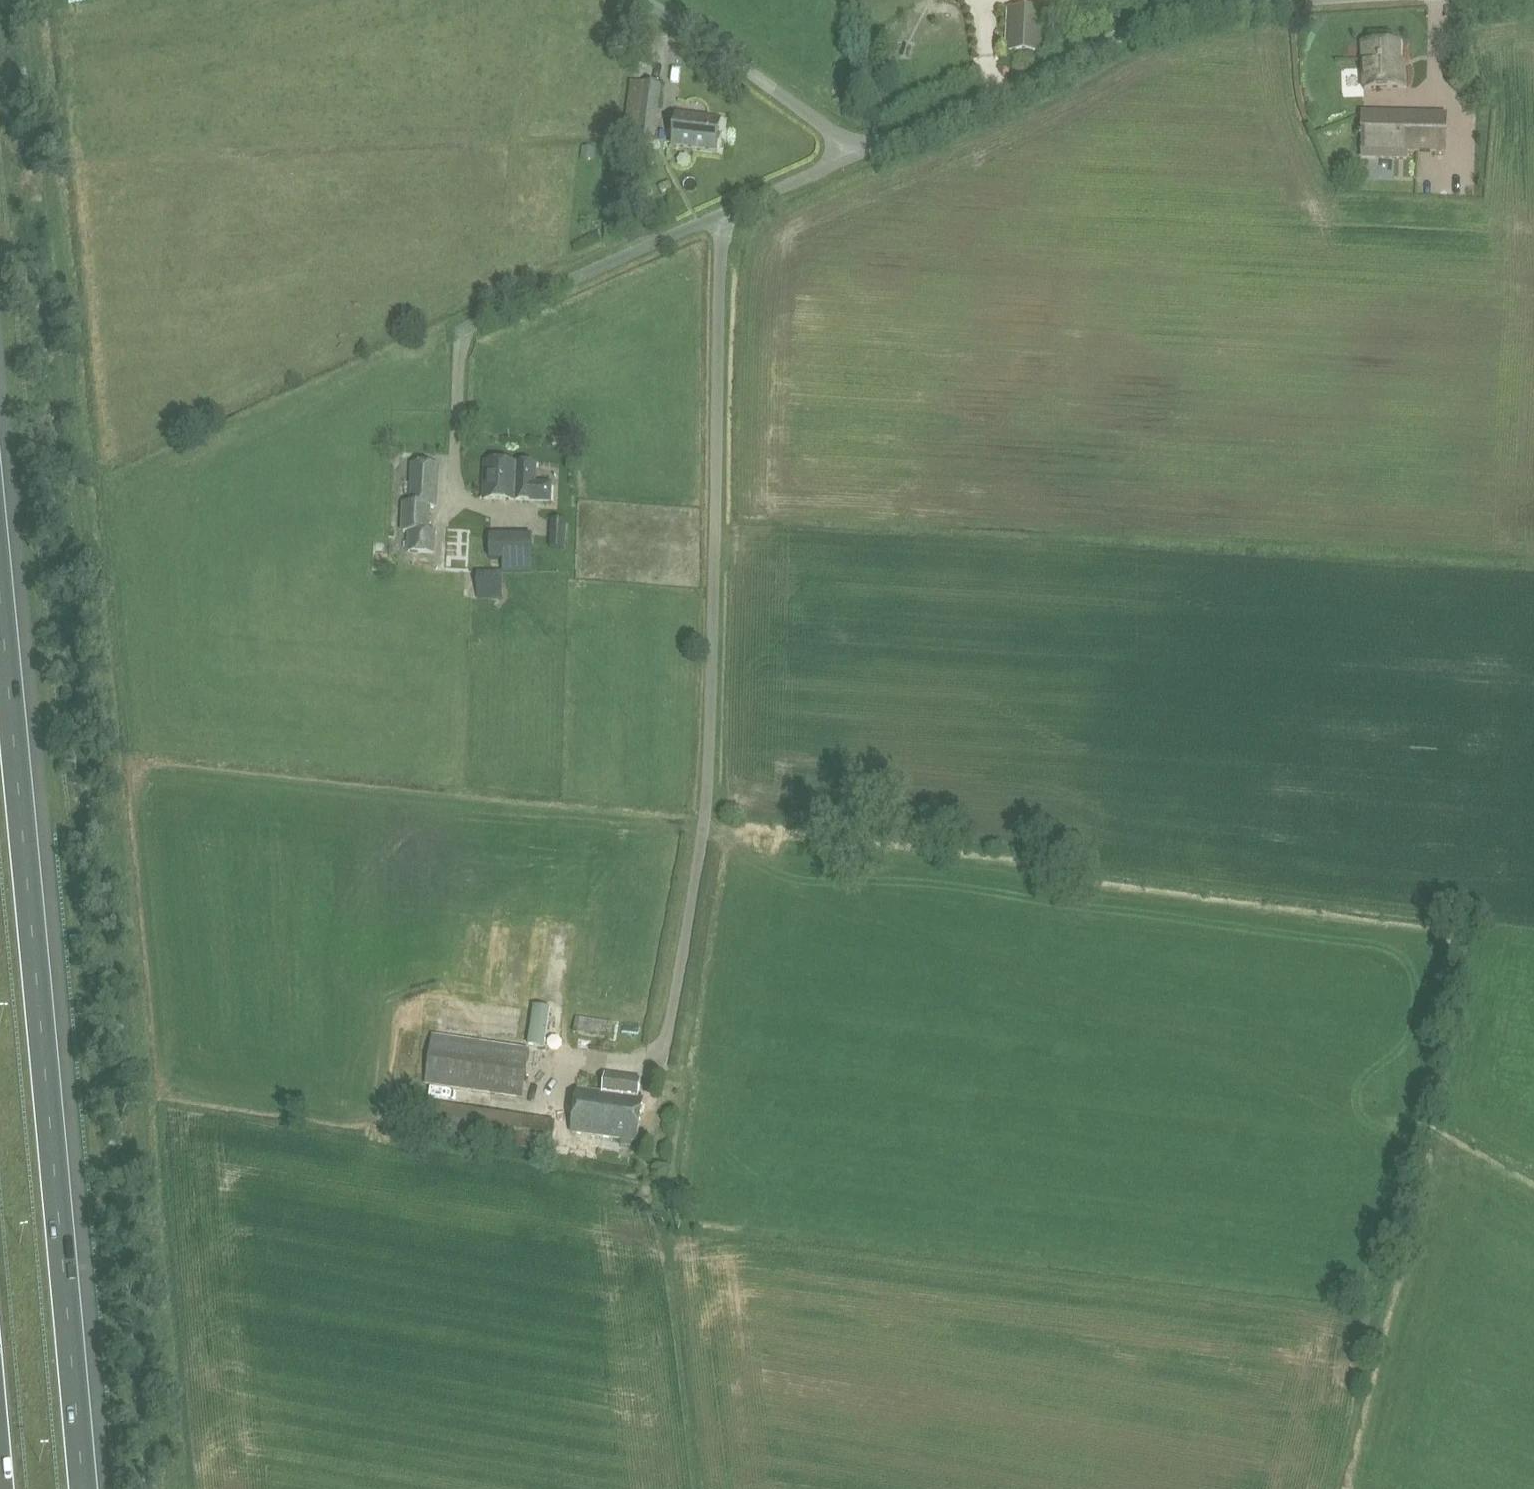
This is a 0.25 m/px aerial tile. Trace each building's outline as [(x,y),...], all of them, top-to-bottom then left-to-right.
[(1010,9),(1008,52),(1040,53),(1042,11),(1010,9)] [(1402,68),(1400,68),(1398,68),(1397,43),(1362,44),(1363,89),(1402,87),(1402,68)] [(904,44),(900,56),(909,58),(912,47),(904,44)] [(661,83),(630,81),(623,140),(653,145),(661,83)] [(1445,153),(1447,113),(1362,111),(1359,158),(1406,160),(1406,152),(1445,153)] [(720,120),(676,114),(672,146),(716,151),(720,120)] [(674,193),(669,182),(659,186),(664,198),(674,193)] [(550,501),(551,484),(535,483),(536,464),(485,462),(483,498),(550,501)] [(409,531),(408,552),(433,553),(434,532),(428,531),(429,506),(436,506),(438,465),(413,464),(411,504),(404,503),(402,531),(409,531)] [(550,519),(550,539),(565,540),(566,520),(550,519)] [(491,534),(489,561),(531,561),(532,534),(491,534)] [(477,572),(478,594),(502,594),(502,571),(477,572)] [(575,1017),(573,1035),(609,1039),(612,1022),(575,1017)] [(522,1099),(530,1049),(432,1035),(424,1085),(522,1099)] [(621,1139),(620,1143),(631,1144),(631,1141),(636,1142),(643,1098),(636,1098),(640,1079),(604,1074),(602,1092),(578,1089),(572,1133),(621,1139)]
